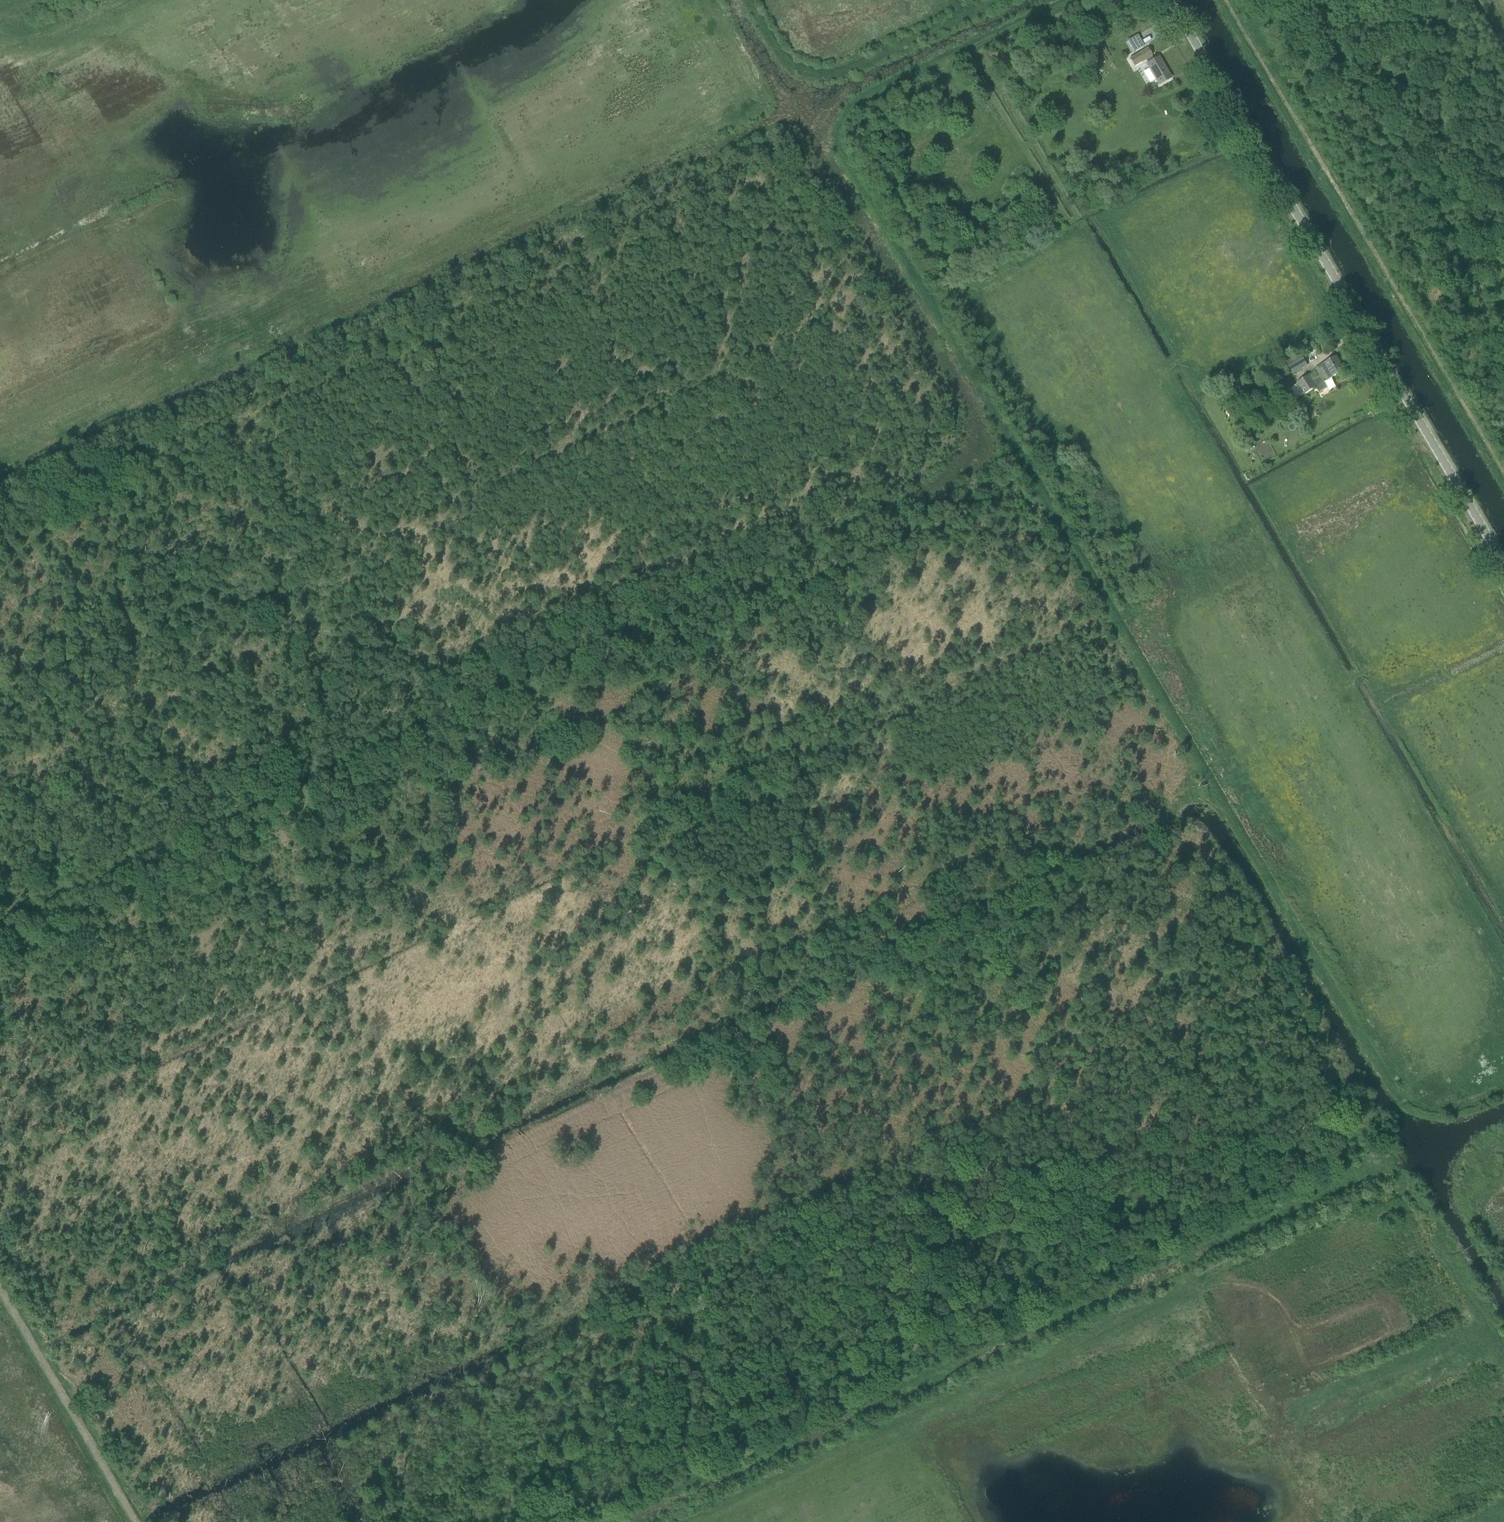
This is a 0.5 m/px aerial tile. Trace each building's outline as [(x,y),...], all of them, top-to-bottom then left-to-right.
[(1133,57),(1130,59),(1135,67),(1146,60),(1148,64),(1160,85),(1163,84),(1171,78),(1159,58),(1155,60),(1154,61),(1151,57),(1152,56),(1148,48),(1147,49),(1133,57)] [(1091,60),(1082,64),(1087,73),(1095,68),(1091,60)] [(1307,365),(1301,355),(1287,364),(1293,374),(1307,365)] [(1309,376),(1298,383),(1299,386),(1304,393),(1306,395),(1317,388),(1320,393),(1327,388),(1324,383),(1327,381),(1336,376),(1344,371),(1336,357),(1327,362),(1318,367),(1315,369),(1320,377),(1313,381),(1309,376)] [(1297,375),(1300,380),(1310,373),(1306,367),(1301,370),(1302,372),(1297,375)]
